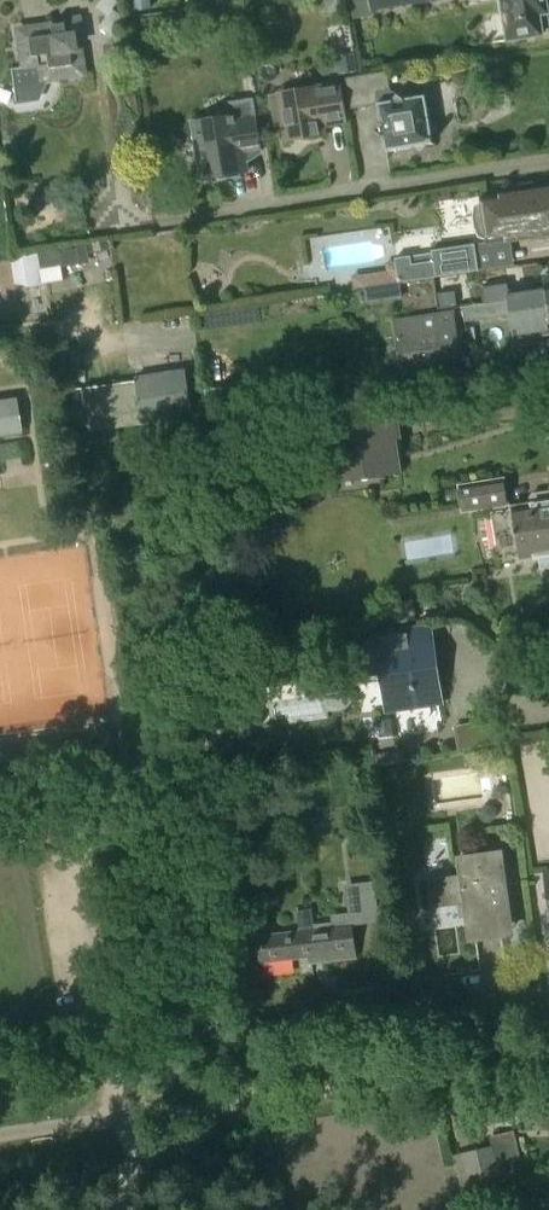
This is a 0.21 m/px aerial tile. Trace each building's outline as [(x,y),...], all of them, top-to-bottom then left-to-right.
[(134,11),(151,9),(150,0),(132,0),(134,11)] [(353,17),(374,13),(373,7),(415,0),(350,0),(353,17)] [(509,39),(548,33),(548,10),(547,0),(503,0),(509,39)] [(19,28),(24,66),(14,67),(18,96),(36,94),(42,79),(46,78),(49,82),(57,80),(58,76),(69,75),(71,78),(80,77),(81,73),(85,73),(82,47),(77,48),(76,40),(83,39),(80,17),(65,19),(65,22),(19,28)] [(356,72),(354,53),(340,55),(343,74),(356,72)] [(388,70),(347,77),(352,108),(378,104),(386,150),(433,142),(426,94),(404,98),(391,88),(388,70)] [(325,84),(271,93),(276,125),(284,124),(286,139),(324,133),(323,125),(347,121),(341,87),(326,89),(325,84)] [(228,115),(192,121),(202,178),(248,170),(245,151),(261,148),(253,98),(226,102),(228,115)] [(532,188),(532,184),(524,185),(524,190),(505,192),(484,196),(487,216),(491,243),(506,240),(506,242),(524,239),(524,238),(548,234),(548,186),(532,188)] [(89,252),(110,248),(112,248),(109,235),(77,243),(77,246),(23,253),(28,285),(44,283),(42,268),(91,262),(89,252)] [(433,252),(436,275),(436,276),(479,270),(476,243),(433,250),(433,252)] [(399,280),(436,275),(433,252),(395,257),(399,280)] [(548,305),(548,273),(543,274),(545,285),(487,293),(488,301),(510,298),(511,304),(517,304),(517,309),(548,305)] [(380,286),(364,288),(367,304),(382,302),(380,286)] [(457,306),(455,291),(438,294),(440,308),(457,306)] [(517,309),(517,304),(511,304),(510,298),(488,301),(462,304),(464,320),(512,314),(515,329),(533,327),(534,333),(548,332),(548,305),(517,309)] [(402,364),(461,357),(454,312),(396,320),(402,364)] [(135,376),(142,422),(192,414),(185,369),(135,376)] [(83,385),(72,387),(71,387),(75,407),(78,432),(90,430),(83,386),(83,385)] [(19,429),(15,402),(0,404),(0,432),(19,429)] [(400,470),(398,454),(395,439),(393,439),(388,409),(325,419),(333,475),(379,468),(380,473),(400,470)] [(119,426),(103,428),(106,446),(121,444),(119,426)] [(491,505),(492,511),(507,508),(506,503),(508,503),(504,477),(460,484),(464,510),(491,505)] [(507,508),(492,511),(499,560),(519,556),(519,558),(541,555),(542,565),(548,564),(548,490),(530,493),(532,503),(512,506),(513,507),(507,508)] [(362,632),(365,652),(369,677),(386,674),(391,707),(439,700),(432,648),(419,650),(415,624),(362,632)] [(365,652),(362,632),(348,635),(350,654),(365,652)] [(338,675),(322,678),(324,695),(341,692),(338,675)] [(501,718),(482,721),(486,745),(505,742),(501,718)] [(35,807),(35,812),(36,827),(53,825),(50,806),(35,807)] [(464,873),(428,878),(432,907),(468,902),(473,936),(504,932),(501,912),(508,911),(500,853),(462,859),(464,873)] [(350,923),(381,920),(377,892),(347,895),(350,923)] [(300,932),(259,936),(263,961),(311,955),(312,962),(355,956),(352,927),(313,930),(311,907),(297,909),(300,932)] [(481,1146),(453,1153),(460,1181),(488,1174),(490,1180),(506,1176),(502,1160),(486,1164),(481,1146)] [(507,1187),(491,1192),(495,1206),(510,1201),(507,1187)]
